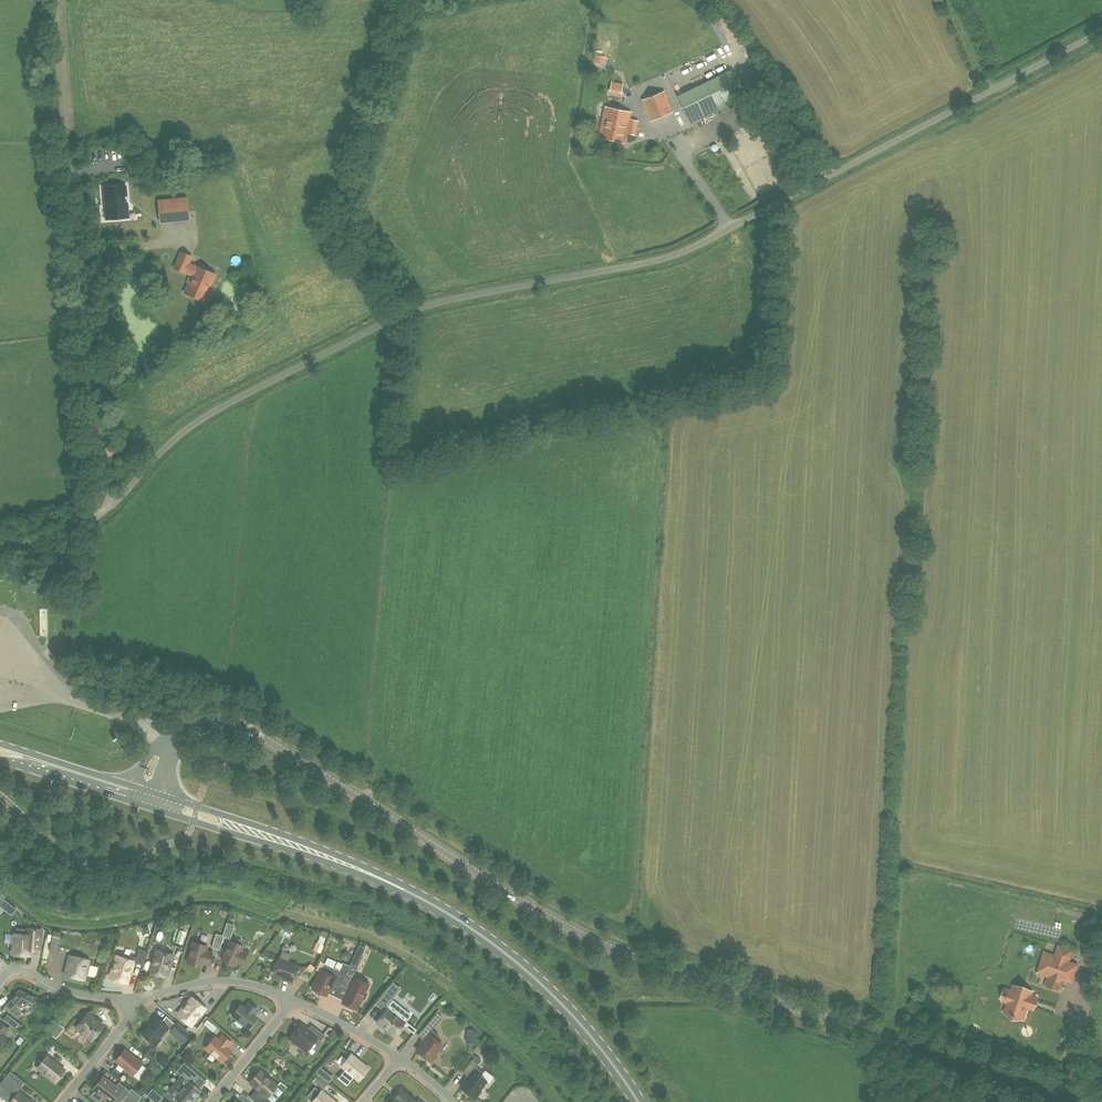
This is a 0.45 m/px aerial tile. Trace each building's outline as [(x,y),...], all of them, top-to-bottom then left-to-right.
[(728,42),(712,16),(707,18),(723,45),(728,42)] [(690,122),(742,97),(729,71),(677,96),(690,122)] [(611,81),(609,94),(621,95),(623,82),(611,81)] [(672,111),(664,91),(643,99),(651,120),(672,111)] [(599,137),(623,142),(630,112),(606,107),(599,137)] [(123,192),(102,195),(106,225),(127,223),(125,209),(123,209),(122,202),(124,202),(123,192)] [(157,199),(159,212),(188,210),(187,196),(157,199)] [(174,267),(184,272),(185,271),(192,274),(184,291),(204,301),(216,275),(196,265),(195,266),(188,263),(191,256),(181,252),(174,267)] [(227,922),(223,936),(222,937),(223,937),(230,939),(234,925),(227,922)] [(148,926),(140,928),(142,935),(150,933),(148,926)] [(14,944),(13,954),(20,954),(21,957),(26,957),(28,955),(30,955),(31,950),(39,950),(40,943),(41,930),(27,928),(27,930),(17,929),(16,934),(14,934),(14,935),(14,944)] [(176,942),(182,944),(185,930),(179,929),(176,942)] [(52,938),(49,951),(56,953),(59,939),(61,932),(54,931),(52,938)] [(219,950),(223,937),(222,937),(223,936),(216,933),(212,948),(219,950)] [(226,947),(226,949),(222,960),(225,961),(226,963),(228,964),(229,964),(231,964),(235,965),(236,962),(242,965),(247,953),(241,951),(243,946),(230,940),(229,943),(227,944),(226,946),(226,947)] [(191,951),(188,963),(192,964),(193,965),(194,966),(196,966),(197,965),(201,966),(202,963),(209,965),(212,953),(205,951),(207,946),(193,942),(192,945),(191,946),(190,948),(190,949),(191,951)] [(316,942),(314,949),(320,952),(323,945),(317,943),(316,942)] [(1057,944),(1053,957),(1045,954),(1039,971),(1050,974),(1046,986),(1062,992),(1065,982),(1072,984),(1079,964),(1070,961),(1073,949),(1057,944)] [(359,945),(355,954),(362,957),(362,956),(365,947),(359,945)] [(137,958),(135,963),(143,966),(148,951),(140,949),(137,958)] [(157,950),(150,971),(154,972),(155,975),(160,976),(162,975),(165,976),(172,955),(157,950)] [(83,979),(87,960),(71,956),(66,975),(83,979)] [(118,956),(111,977),(115,979),(116,981),(120,982),(122,981),(126,982),(133,961),(118,956)] [(277,962),(274,963),(273,968),(274,971),(273,974),(285,978),(284,980),(292,983),(298,966),(278,959),(277,962)] [(320,972),(312,989),(315,990),(316,993),(320,995),(323,994),(326,995),(327,993),(329,988),(331,984),(333,984),(340,987),(343,981),(345,975),(349,968),(350,966),(343,963),(339,970),(339,972),(336,977),(331,974),(334,968),(324,963),(321,970),(320,972)] [(306,981),(313,973),(306,967),(300,975),(306,981)] [(343,981),(340,987),(348,991),(342,1003),(345,1004),(346,1007),(351,1009),(354,1008),(356,1010),(365,990),(369,983),(355,977),(354,974),(355,971),(349,968),(345,975),(343,981)] [(1027,1007),(1030,1008),(1031,1005),(1033,999),(1034,996),(1031,995),(1032,992),(1013,986),(1012,991),(1008,990),(1007,995),(1006,994),(1005,996),(1006,997),(1005,1001),(1004,1002),(1008,1003),(1005,1012),(1011,1015),(1013,1015),(1013,1016),(1015,1016),(1023,1019),(1023,1018),(1027,1007)] [(19,989),(7,1004),(16,1011),(18,1008),(29,1006),(32,1007),(36,997),(19,989)] [(382,1009),(391,997),(385,992),(376,1004),(382,1009)] [(193,998),(178,1015),(190,1025),(191,1024),(205,1008),(202,1006),(202,1003),(198,1000),(196,1000),(193,998)] [(258,1010),(254,1007),(249,1003),(244,1008),(241,1005),(232,1016),(248,1029),(257,1018),(254,1016),(258,1010)] [(388,1008),(377,1022),(383,1027),(383,1026),(388,1030),(388,1031),(392,1034),(394,1034),(394,1035),(395,1034),(396,1034),(399,1030),(399,1028),(404,1023),(387,1010),(388,1009),(388,1008)] [(87,1013),(77,1027),(92,1039),(97,1033),(99,1033),(102,1030),(102,1028),(103,1026),(87,1013)] [(7,1014),(3,1019),(15,1028),(19,1023),(7,1014)] [(178,1023),(176,1025),(166,1016),(161,1021),(156,1017),(142,1034),(144,1036),(145,1038),(149,1042),(151,1042),(153,1044),(168,1028),(184,1042),(191,1035),(178,1023)] [(207,1019),(203,1024),(214,1032),(217,1027),(207,1019)] [(3,1024),(0,1022),(0,1045),(7,1037),(4,1034),(8,1029),(3,1024)] [(189,1025),(185,1029),(191,1034),(196,1027),(191,1024),(190,1025),(189,1025)] [(439,1035),(426,1024),(418,1035),(425,1041),(416,1051),(419,1053),(419,1056),(423,1059),(426,1059),(428,1061),(442,1044),(435,1039),(439,1035)] [(290,1037),(306,1051),(316,1038),(320,1041),(325,1036),(315,1027),(310,1033),(300,1025),(298,1027),(295,1028),(292,1031),(292,1035),(290,1037)] [(56,1039),(60,1034),(55,1029),(50,1034),(56,1039)] [(333,1029),(329,1034),(335,1039),(339,1034),(333,1029)] [(480,1040),(478,1039),(477,1033),(474,1030),(468,1029),(466,1042),(469,1043),(471,1043),(471,1046),(473,1046),(475,1046),(477,1045),(478,1044),(479,1042),(480,1040)] [(222,1035),(218,1040),(214,1037),(206,1048),(222,1061),(231,1050),(228,1048),(232,1043),(222,1035)] [(20,1036),(15,1042),(19,1045),(24,1039),(20,1036)] [(124,1049),(115,1061),(133,1075),(142,1063),(124,1049)] [(351,1054),(341,1066),(345,1069),(342,1073),(350,1081),(354,1076),(359,1080),(368,1068),(351,1054)] [(163,1055),(157,1062),(163,1066),(168,1059),(163,1055)] [(65,1070),(47,1056),(38,1068),(55,1082),(65,1070)] [(461,1088),(463,1089),(463,1092),(467,1096),(471,1095),(473,1097),(486,1081),(480,1076),(483,1072),(476,1066),(481,1060),(475,1056),(462,1072),(469,1078),(461,1088)] [(151,1061),(147,1067),(154,1073),(159,1068),(151,1061)] [(163,1097),(164,1098),(168,1101),(176,1101),(177,1100),(179,1101),(190,1101),(200,1090),(199,1088),(206,1081),(184,1063),(177,1071),(181,1075),(188,1081),(174,1097),(167,1092),(163,1097)] [(19,1092),(18,1093),(17,1092),(25,1082),(11,1071),(0,1085),(0,1086),(15,1097),(11,1101),(32,1101),(19,1092)] [(257,1074),(250,1082),(265,1096),(262,1100),(264,1101),(270,1101),(271,1100),(267,1097),(277,1085),(260,1071),(257,1074)] [(318,1076),(314,1081),(324,1089),(328,1084),(318,1076)] [(94,1088),(95,1089),(104,1096),(111,1101),(121,1101),(130,1091),(119,1082),(115,1087),(103,1077),(94,1088)] [(147,1095),(152,1099),(155,1101),(161,1101),(164,1098),(163,1097),(152,1088),(147,1095)] [(401,1090),(391,1101),(415,1101),(401,1090)] [(322,1091),(320,1092),(312,1101),(336,1101),(322,1091)]
